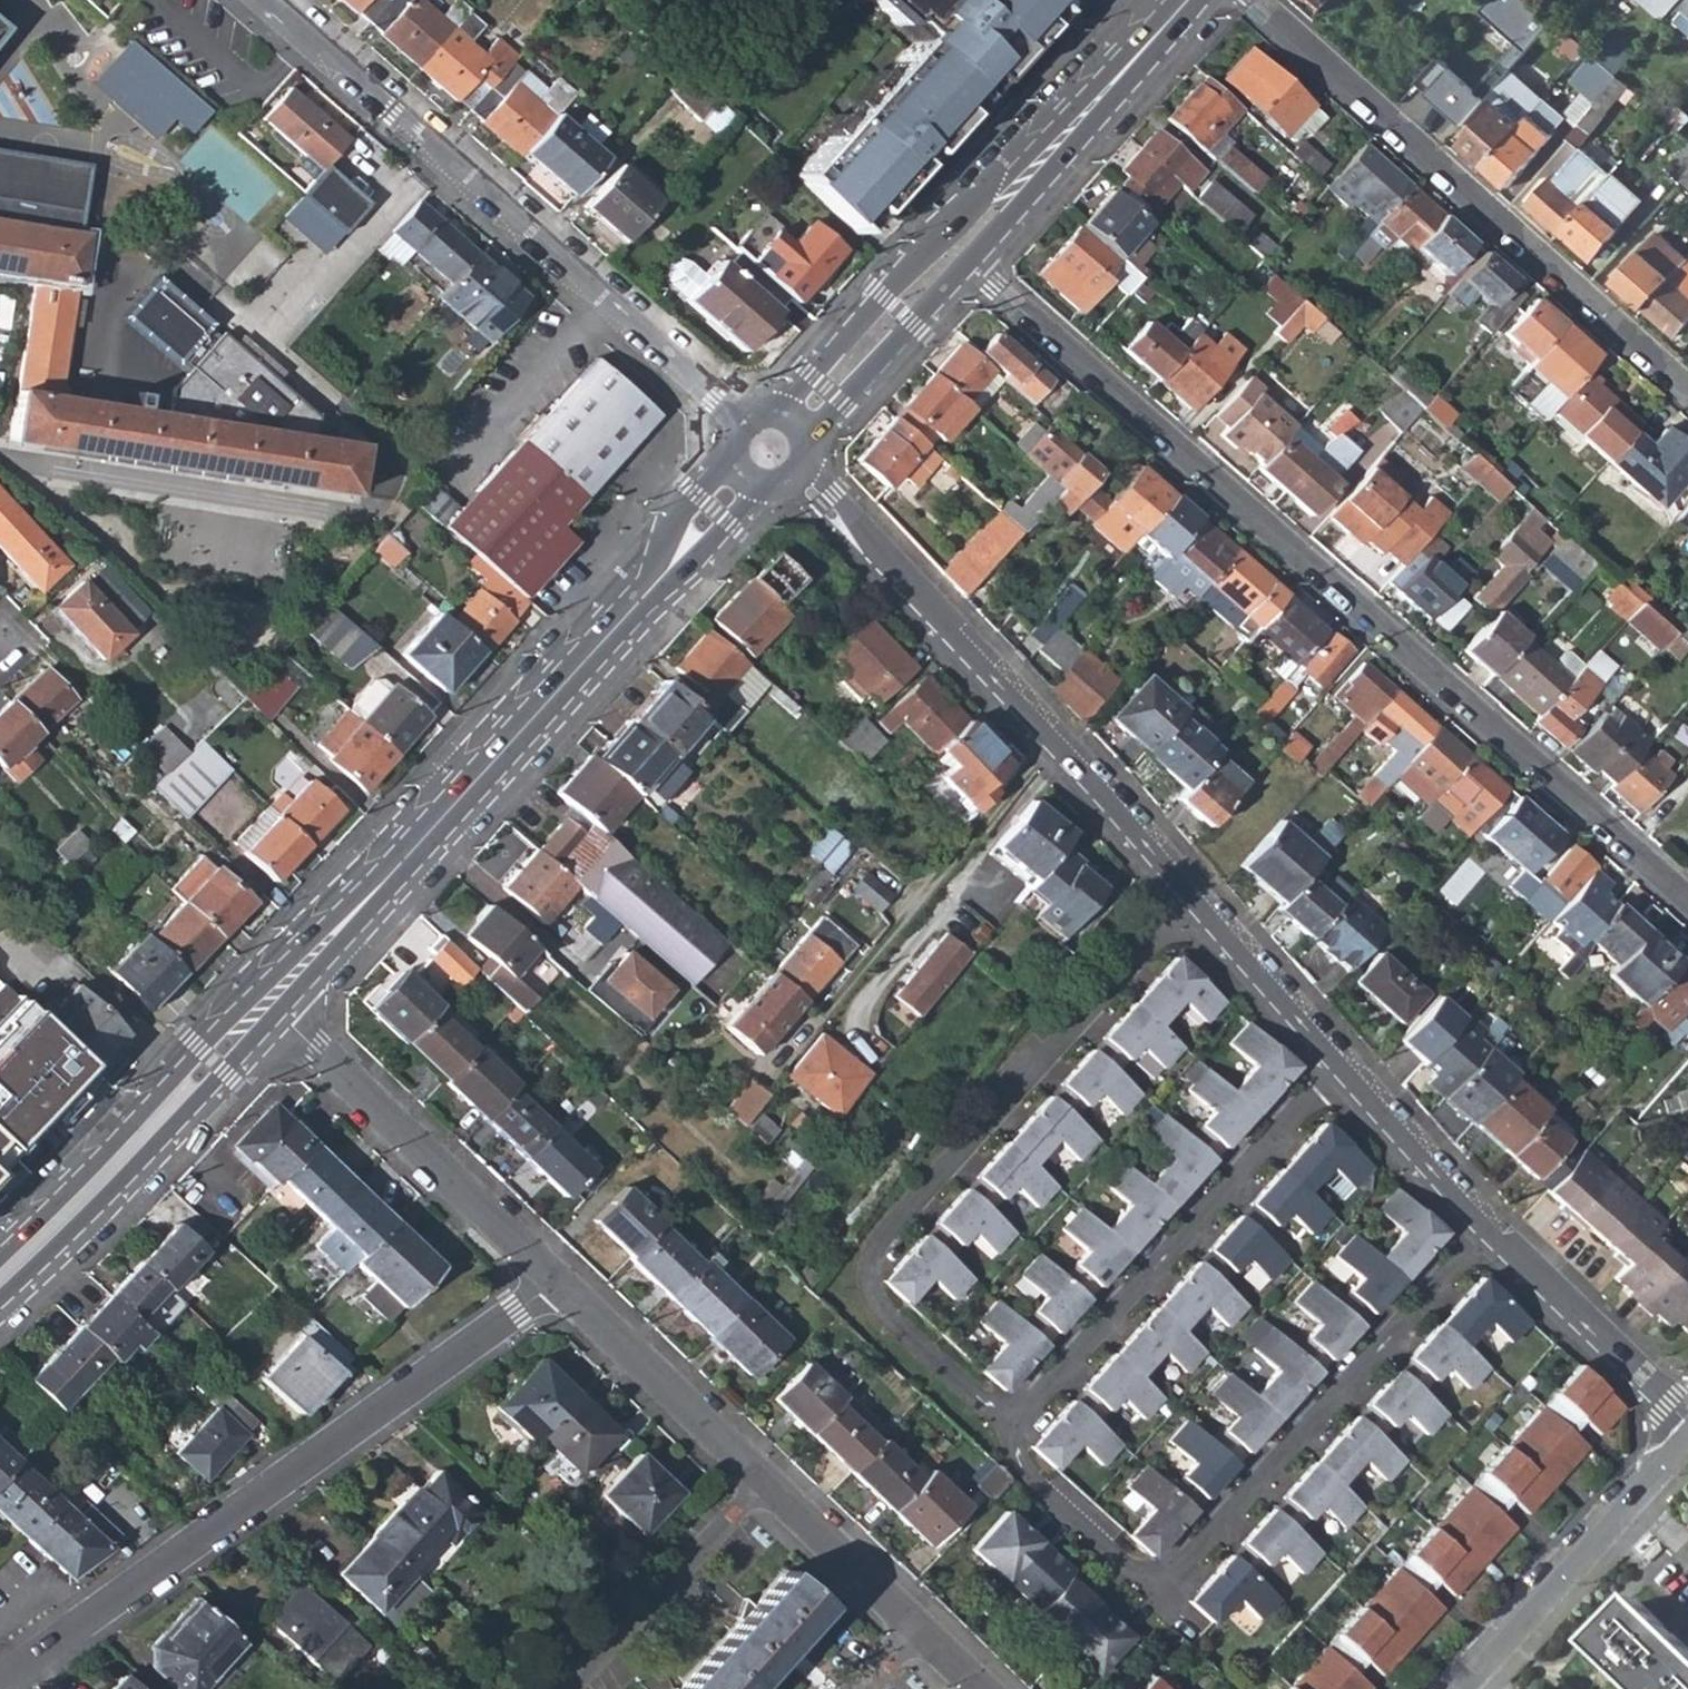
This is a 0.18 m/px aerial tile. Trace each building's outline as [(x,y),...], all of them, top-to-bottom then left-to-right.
[(367,21),(386,0),(339,0),(353,13),(356,11),(367,21)] [(415,67),(450,29),(464,13),(466,11),(453,0),(437,17),(417,0),(386,0),(367,21),(379,32),(378,34),(415,67)] [(789,176),(838,226),(854,209),(864,219),(1039,26),(1029,17),(1042,3),(1039,0),(865,0),(894,26),(899,20),(916,35),(789,176)] [(1314,13),(1325,0),(1300,0),(1314,13)] [(1456,16),(1465,23),(1479,7),(1472,0),(1471,0),(1456,16)] [(1529,5),(1524,1),(1523,0),(1487,0),(1514,23),(1529,5)] [(1687,35),(1687,0),(1680,0),(1666,16),(1687,35)] [(1052,11),(1042,3),(1029,17),(1039,26),(1052,11)] [(456,100),(467,110),(510,62),(515,56),(493,38),(478,54),(464,42),(479,25),(464,13),(450,29),(415,67),(454,102),(456,100)] [(1456,16),(1445,28),(1453,36),(1465,23),(1456,16)] [(1582,50),(1568,37),(1558,48),(1573,61),(1582,50)] [(192,133),(210,112),(129,43),(94,84),(156,137),(174,117),(192,133)] [(1602,45),(1591,57),(1613,75),(1624,63),(1602,45)] [(1246,50),(1220,80),(1284,137),(1310,108),(1298,98),(1300,97),(1246,50)] [(1482,92),(1487,97),(1518,61),(1505,51),(1479,82),(1484,88),(1482,92)] [(1569,79),(1593,103),(1615,77),(1613,75),(1591,57),(1590,56),(1569,79)] [(553,114),(572,94),(553,77),(541,90),(530,102),(509,84),(520,72),(510,62),(467,110),(478,121),(478,122),(516,156),(520,152),(553,114)] [(1409,96),(1453,136),(1468,119),(1460,111),(1469,101),(1471,99),(1451,81),(1450,82),(1433,68),(1409,96)] [(695,122),(714,101),(701,87),(682,69),(663,91),(695,122)] [(541,90),(520,72),(509,84),(530,102),(541,90)] [(1539,101),(1509,72),(1487,97),(1477,108),(1468,119),(1453,136),(1452,138),(1483,165),(1526,114),(1539,101)] [(1586,134),(1617,97),(1628,106),(1637,97),(1615,77),(1593,103),(1574,124),(1586,134)] [(1239,113),(1201,79),(1164,121),(1202,155),(1218,136),(1239,113)] [(286,88),(260,118),(320,171),(323,167),(345,141),(286,88)] [(1460,111),(1468,119),(1477,108),(1469,101),(1460,111)] [(703,119),(714,131),(729,116),(718,105),(703,119)] [(1678,106),(1665,121),(1687,141),(1687,116),(1678,106)] [(1284,137),(1291,143),(1299,136),(1303,135),(1306,138),(1322,121),(1310,108),(1284,137)] [(520,152),(570,195),(603,158),(553,114),(520,152)] [(1551,135),(1526,114),(1483,165),(1506,186),(1551,135)] [(1574,124),(1563,139),(1574,148),(1586,134),(1574,124)] [(1152,132),(1136,151),(1174,185),(1184,194),(1201,175),(1152,132)] [(1229,146),(1218,136),(1202,155),(1213,165),(1220,156),(1227,162),(1230,158),(1223,152),(1229,146)] [(1679,184),(1687,173),(1687,142),(1687,141),(1663,169),(1679,184)] [(1297,144),(1289,154),(1315,177),(1324,167),(1297,144)] [(1326,260),(1334,268),(1348,252),(1406,188),(1360,146),(1331,180),(1367,211),(1326,260)] [(0,149),(0,273),(33,279),(8,441),(348,496),(356,445),(311,437),(314,418),(218,332),(159,280),(126,316),(186,373),(169,391),(165,416),(89,404),(89,397),(64,393),(62,399),(54,398),(71,287),(85,289),(90,252),(82,252),(84,235),(79,234),(90,164),(0,149)] [(1558,232),(1609,173),(1581,149),(1561,171),(1558,167),(1526,203),(1558,232)] [(1148,215),(1174,185),(1136,151),(1110,180),(1148,215)] [(1259,184),(1230,158),(1227,162),(1220,156),(1213,165),(1248,196),(1259,184)] [(367,203),(328,168),(284,218),(323,253),(367,203)] [(582,205),(620,240),(654,201),(616,168),(582,205)] [(1640,201),(1609,173),(1558,232),(1588,260),(1640,201)] [(1679,184),(1687,192),(1687,173),(1679,184)] [(1207,184),(1192,201),(1232,236),(1246,219),(1207,184)] [(1391,238),(1407,252),(1410,249),(1438,216),(1406,188),(1348,252),(1360,265),(1375,247),(1379,250),(1391,238)] [(1107,192),(1078,227),(1132,275),(1138,269),(1121,253),(1145,226),(1107,192)] [(387,232),(411,251),(445,283),(471,253),(413,202),(387,232)] [(849,236),(864,219),(854,209),(838,226),(849,236)] [(1471,246),(1438,216),(1410,249),(1441,277),(1471,246)] [(768,246),(784,260),(772,273),(805,303),(851,253),(817,223),(798,244),(782,230),(768,246)] [(1105,282),(1122,296),(1125,293),(1133,284),(1137,279),(1132,275),(1078,227),(1035,277),(1076,314),(1105,282)] [(1248,231),(1238,242),(1260,261),(1269,250),(1248,231)] [(392,251),(402,260),(411,251),(387,232),(373,248),(385,258),(392,251)] [(1612,281),(1642,308),(1686,260),(1655,234),(1612,281)] [(523,300),(471,253),(445,283),(433,297),(485,342),(523,300)] [(1417,264),(1406,254),(1393,268),(1404,278),(1417,264)] [(1471,323),(1485,337),(1521,297),(1507,285),(1510,282),(1479,254),(1442,296),(1457,309),(1464,309),(1474,297),(1485,307),(1471,323)] [(774,311),(784,299),(736,255),(726,268),(717,260),(699,280),(682,299),(682,300),(740,353),(775,313),(774,311)] [(1686,260),(1642,308),(1672,337),(1687,320),(1687,262),(1686,260)] [(661,279),(682,299),(699,280),(677,262),(673,261),(666,263),(661,269),(660,276),(661,279)] [(1236,271),(1225,284),(1233,291),(1244,279),(1236,271)] [(1269,335),(1277,342),(1306,309),(1301,304),(1272,279),(1261,293),(1272,303),(1262,316),(1275,327),(1269,335)] [(1148,296),(1133,284),(1125,293),(1139,305),(1148,296)] [(409,289),(387,325),(400,333),(422,297),(409,289)] [(1507,351),(1523,367),(1559,326),(1532,302),(1501,336),(1511,346),(1507,351)] [(1291,354),(1320,321),(1306,309),(1277,342),(1291,354)] [(1118,349),(1153,381),(1193,336),(1196,332),(1184,321),(1172,333),(1163,325),(1154,334),(1142,323),(1118,349)] [(1551,395),(1556,400),(1583,369),(1594,357),(1559,326),(1523,367),(1501,391),(1531,417),(1551,395)] [(1193,336),(1223,362),(1230,355),(1229,353),(1200,328),(1196,332),(1193,336)] [(998,334),(982,352),(1006,374),(1003,378),(1005,380),(1033,405),(1053,382),(998,334)] [(1227,366),(1223,362),(1193,336),(1153,381),(1187,411),(1227,366)] [(967,403),(994,373),(962,344),(935,374),(967,403)] [(594,360),(518,442),(519,443),(579,498),(653,414),(594,360)] [(1393,369),(1385,378),(1401,393),(1420,410),(1428,400),(1393,369)] [(1546,411),(1602,463),(1629,433),(1636,425),(1593,386),(1597,381),(1583,369),(1556,400),(1546,411)] [(973,409),(977,412),(1005,380),(1003,378),(1000,379),(994,373),(967,403),(973,409)] [(944,441),(973,409),(967,403),(935,374),(896,417),(926,445),(929,447),(939,437),(944,441)] [(1258,390),(1244,378),(1211,417),(1222,429),(1215,438),(1231,452),(1235,447),(1256,467),(1283,438),(1289,430),(1294,425),(1268,403),(1264,407),(1252,397),(1258,390)] [(1375,411),(1398,434),(1418,412),(1420,410),(1401,393),(1375,411)] [(1451,416),(1431,398),(1428,400),(1420,410),(1418,412),(1439,430),(1451,416)] [(1324,431),(1332,440),(1337,436),(1355,424),(1343,413),(1324,431)] [(929,447),(926,445),(896,417),(858,458),(889,486),(902,472),(916,485),(941,458),(929,447)] [(1035,423),(1014,445),(1024,455),(1045,432),(1035,423)] [(1088,517),(1105,496),(1090,484),(1101,473),(1049,427),(1045,432),(1024,455),(1047,476),(1062,490),(1073,500),(1072,501),(1088,517)] [(1283,438),(1309,461),(1315,454),(1289,430),(1283,438)] [(1629,433),(1602,463),(1654,511),(1667,496),(1668,498),(1687,476),(1687,457),(1662,432),(1646,450),(1629,433)] [(1354,453),(1337,436),(1332,440),(1322,447),(1315,454),(1309,461),(1280,493),(1308,518),(1337,485),(1331,479),(1354,453)] [(1254,469),(1280,493),(1309,461),(1283,438),(1256,467),(1254,469)] [(555,525),(579,498),(519,443),(494,471),(555,525)] [(1456,473),(1470,485),(1472,484),(1484,470),(1469,456),(1456,473)] [(1091,524),(1123,552),(1134,541),(1175,494),(1143,466),(1111,502),(1093,522),(1091,524)] [(960,476),(950,467),(946,471),(956,480),(960,476)] [(1500,519),(1510,528),(1528,508),(1489,474),(1484,470),(1472,484),(1494,503),(1501,495),(1512,505),(1500,519)] [(414,502),(444,528),(472,554),(521,599),(574,541),(555,525),(494,471),(460,510),(430,484),(414,502)] [(1009,501),(1000,511),(1024,533),(1062,490),(1047,476),(1018,510),(1009,501)] [(1373,533),(1404,561),(1424,538),(1427,534),(1428,533),(1387,496),(1390,494),(1373,479),(1346,510),(1357,520),(1350,529),(1364,542),(1373,533)] [(1153,547),(1166,558),(1172,549),(1193,527),(1198,522),(1201,517),(1175,494),(1134,541),(1147,553),(1153,547)] [(0,495),(0,551),(37,590),(64,565),(0,495)] [(1088,517),(1093,522),(1111,502),(1105,496),(1088,517)] [(1536,515),(1528,508),(1510,528),(1486,555),(1500,567),(1470,600),(1490,617),(1493,614),(1526,577),(1520,572),(1548,542),(1534,529),(1530,532),(1525,530),(1536,515)] [(999,511),(943,571),(965,595),(975,585),(996,563),(1024,533),(1000,511),(999,511)] [(1205,528),(1198,522),(1193,527),(1200,532),(1205,528)] [(1182,579),(1199,594),(1208,583),(1238,551),(1207,525),(1205,528),(1200,532),(1193,527),(1172,549),(1192,568),(1182,579)] [(1443,548),(1427,534),(1424,538),(1404,561),(1384,583),(1424,620),(1464,575),(1464,569),(1457,562),(1451,563),(1442,572),(1431,562),(1443,548)] [(1537,565),(1566,592),(1591,564),(1562,538),(1537,565)] [(1242,619),(1255,632),(1286,597),(1287,596),(1274,584),(1275,582),(1238,551),(1208,583),(1223,595),(1227,591),(1249,610),(1242,619)] [(484,582),(449,623),(479,650),(482,653),(526,603),(521,599),(472,554),(464,564),(484,582)] [(776,555),(750,581),(774,604),(800,579),(776,555)] [(1012,577),(996,563),(975,585),(991,600),(1012,577)] [(1621,590),(1622,592),(1629,586),(1637,576),(1628,568),(1613,584),(1621,590)] [(83,585),(126,632),(140,619),(95,573),(83,585)] [(748,658),(787,617),(774,604),(750,581),(709,621),(748,658)] [(128,634),(126,632),(83,585),(80,582),(53,609),(102,659),(128,634)] [(1629,586),(1622,592),(1636,604),(1671,635),(1684,647),(1687,642),(1687,612),(1674,626),(1629,586)] [(1031,633),(1042,643),(1058,626),(1082,599),(1070,588),(1048,611),(1049,613),(1031,633)] [(1610,603),(1625,617),(1636,604),(1622,592),(1621,590),(1610,603)] [(1449,596),(1428,619),(1442,633),(1463,609),(1449,596)] [(1249,639),(1288,673),(1296,665),(1325,631),(1286,597),(1255,632),(1249,639)] [(323,603),(300,628),(338,661),(349,649),(346,645),(357,633),(323,603)] [(820,603),(808,615),(823,628),(834,615),(820,603)] [(1621,622),(1655,653),(1664,643),(1671,635),(1636,604),(1625,617),(1621,622)] [(401,656),(437,689),(449,675),(453,678),(479,650),(449,623),(438,613),(401,656)] [(1459,651),(1489,677),(1517,646),(1523,640),(1493,614),(1490,617),(1459,651)] [(824,654),(835,666),(862,693),(873,705),(912,669),(861,617),(824,654)] [(1037,649),(1062,672),(1083,649),(1058,626),(1042,643),(1037,649)] [(691,687),(681,699),(716,728),(721,734),(742,711),(721,693),(747,665),(707,631),(672,671),(691,687)] [(1330,635),(1325,631),(1296,665),(1322,687),(1355,650),(1333,632),(1330,635)] [(374,648),(357,633),(346,645),(349,649),(338,661),(348,670),(374,648)] [(1676,654),(1684,647),(1671,635),(1664,643),(1676,654)] [(1509,689),(1537,715),(1562,686),(1529,656),(1537,647),(1526,637),(1523,640),(1517,646),(1489,677),(1506,692),(1509,689)] [(1082,683),(1099,664),(1083,649),(1062,672),(1060,673),(1076,689),(1066,701),(1085,721),(1102,702),(1082,683)] [(1612,669),(1593,652),(1562,686),(1537,715),(1530,723),(1561,749),(1581,727),(1569,716),(1612,669)] [(1309,767),(1321,777),(1327,769),(1362,730),(1397,691),(1366,663),(1337,696),(1357,714),(1341,733),(1339,732),(1309,767)] [(1082,683),(1102,702),(1119,682),(1099,664),(1082,683)] [(721,693),(742,711),(767,684),(767,683),(747,665),(721,693)] [(292,688),(267,666),(239,696),(242,699),(263,720),(292,688)] [(823,680),(849,705),(862,693),(835,666),(823,680)] [(42,671),(7,702),(36,732),(70,701),(42,671)] [(1050,685),(1066,701),(1076,689),(1060,673),(1050,685)] [(437,689),(441,692),(453,678),(449,675),(437,689)] [(1112,717),(1148,750),(1180,715),(1185,709),(1168,694),(1149,677),(1112,717)] [(897,721),(929,755),(934,749),(964,721),(922,678),(874,722),(883,731),(897,721)] [(370,681),(350,703),(363,715),(387,688),(378,680),(370,681)] [(1294,690),(1282,680),(1259,705),(1250,716),(1262,727),(1294,690)] [(661,681),(592,758),(629,791),(630,792),(635,788),(650,801),(716,728),(681,699),(661,681)] [(350,703),(345,709),(394,752),(425,716),(390,684),(387,688),(363,715),(350,703)] [(1168,694),(1185,709),(1194,699),(1178,684),(1168,694)] [(1396,750),(1356,795),(1368,807),(1389,783),(1395,775),(1419,748),(1439,726),(1397,691),(1362,730),(1380,745),(1384,741),(1396,750)] [(36,732),(7,702),(0,709),(0,771),(9,781),(32,760),(22,749),(25,745),(24,743),(36,732)] [(337,718),(339,719),(351,730),(340,742),(325,758),(361,790),(394,752),(345,709),(337,718)] [(1586,729),(1597,739),(1611,722),(1600,713),(1586,729)] [(1220,751),(1180,715),(1148,750),(1146,753),(1186,789),(1216,755),(1220,751)] [(881,742),(859,718),(834,741),(860,763),(881,742)] [(328,731),(340,742),(351,730),(339,719),(328,731)] [(1004,763),(964,721),(934,749),(929,755),(923,762),(971,811),(993,791),(984,781),(1004,763)] [(1594,770),(1610,784),(1640,752),(1642,750),(1611,722),(1597,739),(1586,729),(1564,752),(1590,775),(1594,770)] [(1472,756),(1439,726),(1419,748),(1395,775),(1429,805),(1433,800),(1436,797),(1457,773),(1472,756)] [(1311,748),(1293,732),(1281,745),(1278,748),(1296,765),(1311,748)] [(168,734),(145,755),(162,774),(186,752),(168,734)] [(182,818),(228,770),(198,741),(186,752),(162,774),(150,786),(182,818)] [(1606,789),(1635,814),(1668,778),(1662,772),(1669,764),(1656,753),(1649,760),(1640,752),(1610,784),(1606,789)] [(587,754),(553,793),(588,824),(590,826),(608,806),(612,810),(629,791),(592,758),(587,754)] [(1178,798),(1209,826),(1247,783),(1216,755),(1186,789),(1178,798)] [(1468,800),(1487,815),(1510,789),(1472,756),(1457,773),(1436,797),(1455,813),(1468,800)] [(267,808),(275,816),(306,847),(339,813),(308,782),(289,802),(281,795),(267,808)] [(1518,797),(1485,835),(1527,872),(1560,834),(1518,797)] [(1443,809),(1433,800),(1429,805),(1422,812),(1415,820),(1426,830),(1443,809)] [(1455,813),(1474,830),(1487,815),(1468,800),(1455,813)] [(988,854),(1026,885),(1058,846),(1068,834),(1031,803),(988,854)] [(231,842),(241,852),(275,816),(267,808),(265,806),(231,842)] [(1369,818),(1374,812),(1368,807),(1354,822),(1363,830),(1372,820),(1369,818)] [(272,882),(306,847),(275,816),(241,852),(272,882)] [(703,967),(725,942),(590,826),(588,824),(580,833),(561,819),(533,850),(573,884),(587,895),(634,937),(689,983),(703,967)] [(1242,865),(1284,903),(1307,877),(1324,856),(1282,819),(1242,865)] [(73,830),(51,850),(65,865),(68,862),(86,845),(73,830)] [(838,836),(793,889),(805,900),(820,884),(851,848),(838,836)] [(1076,861),(1058,846),(1026,885),(1023,889),(1041,905),(1032,916),(1060,939),(1100,888),(1073,866),(1076,861)] [(1557,891),(1567,900),(1595,869),(1596,867),(1572,846),(1529,893),(1522,902),(1516,909),(1525,917),(1533,908),(1537,911),(1557,891)] [(539,922),(573,884),(533,850),(500,887),(539,922)] [(199,858),(169,891),(182,903),(217,937),(250,903),(216,870),(213,871),(199,858)] [(1607,880),(1595,869),(1567,900),(1550,919),(1561,929),(1554,938),(1572,954),(1574,952),(1587,938),(1617,904),(1599,888),(1607,880)] [(849,887),(876,911),(888,896),(861,874),(849,887)] [(1503,884),(1522,902),(1529,893),(1509,876),(1503,884)] [(1279,909),(1312,938),(1340,906),(1307,877),(1284,903),(1279,909)] [(825,889),(820,884),(805,900),(811,905),(825,889)] [(625,946),(634,937),(587,895),(578,905),(597,922),(589,932),(600,943),(609,933),(625,946)] [(1337,959),(1349,971),(1385,931),(1347,899),(1340,906),(1312,938),(1325,950),(1324,952),(1334,962),(1337,959)] [(182,903),(147,939),(181,974),(217,937),(182,903)] [(1646,931),(1617,904),(1587,938),(1593,944),(1616,964),(1646,931)] [(483,958),(473,969),(482,978),(513,1008),(520,1014),(533,999),(514,981),(537,951),(486,905),(458,935),(483,958)] [(819,918),(770,973),(802,1001),(851,946),(819,918)] [(1607,975),(1642,1005),(1681,962),(1646,931),(1616,964),(1607,975)] [(733,932),(725,942),(740,956),(749,945),(733,932)] [(892,996),(917,1018),(957,970),(970,954),(944,933),(892,996)] [(147,1008),(181,974),(147,939),(142,935),(108,970),(147,1008)] [(426,948),(460,981),(472,968),(437,935),(426,948)] [(1574,952),(1584,962),(1593,944),(1587,938),(1574,952)] [(1584,962),(1574,952),(1572,954),(1557,971),(1567,980),(1584,962)] [(596,975),(583,991),(636,1035),(648,1021),(642,1015),(665,988),(624,953),(601,979),(596,975)] [(1382,953),(1356,981),(1402,1021),(1427,992),(1382,953)] [(1667,1031),(1687,1009),(1687,953),(1681,962),(1642,1005),(1628,1020),(1642,1031),(1653,1019),(1667,1031)] [(1175,957),(1133,1003),(1156,1025),(1179,999),(1204,1022),(1223,1000),(1175,957)] [(689,983),(705,998),(720,981),(703,967),(689,983)] [(465,995),(482,978),(473,969),(472,968),(460,981),(455,986),(465,995)] [(376,1010),(409,1042),(438,1013),(445,1006),(407,970),(388,990),(392,994),(376,1010)] [(754,1057),(802,1001),(770,973),(722,1027),(754,1057)] [(73,985),(39,1020),(54,1034),(88,1067),(121,1031),(73,985)] [(1459,1017),(1438,998),(1399,1043),(1418,1062),(1459,1017)] [(1133,1003),(1102,1038),(1125,1059),(1137,1045),(1162,1068),(1181,1047),(1156,1025),(1133,1003)] [(1667,1031),(1663,1037),(1672,1045),(1684,1033),(1687,1035),(1687,1034),(1687,1009),(1667,1031)] [(1509,1026),(1498,1016),(1487,1029),(1467,1012),(1422,1063),(1434,1074),(1427,1083),(1444,1098),(1489,1047),(1509,1026)] [(479,1052),(438,1013),(409,1042),(450,1082),(479,1052)] [(5,1057),(19,1071),(55,1104),(88,1067),(54,1034),(39,1020),(5,1057)] [(1296,1066),(1248,1023),(1229,1044),(1253,1066),(1231,1091),(1254,1112),(1296,1066)] [(870,1076),(818,1033),(783,1076),(835,1119),(864,1083),(870,1076)] [(653,1050),(639,1038),(634,1045),(647,1056),(653,1050)] [(1102,1038),(1091,1050),(1115,1071),(1125,1059),(1102,1038)] [(1518,1073),(1489,1047),(1444,1098),(1474,1124),(1476,1122),(1514,1079),(1518,1073)] [(522,1089),(481,1050),(479,1052),(450,1082),(476,1107),(478,1105),(493,1119),(518,1093),(522,1089)] [(1091,1050),(1060,1084),(1083,1105),(1095,1092),(1120,1114),(1139,1093),(1115,1071),(1091,1050)] [(55,1104),(19,1071),(5,1057),(0,1063),(0,1121),(20,1141),(55,1104)] [(1582,1073),(1592,1083),(1601,1073),(1591,1064),(1582,1073)] [(1231,1091),(1206,1069),(1187,1090),(1211,1112),(1199,1126),(1222,1147),(1254,1112),(1231,1091)] [(1549,1110),(1514,1079),(1476,1122),(1511,1153),(1542,1119),(1549,1110)] [(749,1080),(723,1110),(742,1126),(767,1096),(749,1080)] [(1083,1105),(1060,1084),(1050,1096),(1073,1117),(1083,1105)] [(1662,1116),(1687,1108),(1687,1091),(1672,1096),(1658,1102),(1662,1116)] [(557,1131),(518,1093),(493,1119),(491,1121),(530,1159),(557,1131)] [(1050,1096),(1008,1142),(1031,1163),(1054,1138),(1078,1160),(1097,1139),(1073,1117),(1050,1096)] [(277,1109),(289,1121),(293,1117),(274,1099),(264,1109),(277,1109)] [(584,1112),(575,1103),(558,1120),(568,1129),(584,1112)] [(231,1144),(271,1183),(279,1175),(311,1142),(302,1134),(305,1128),(307,1125),(293,1117),(289,1121),(277,1109),(264,1109),(231,1144)] [(1542,1119),(1569,1141),(1576,1134),(1549,1110),(1542,1119)] [(1147,1184),(1170,1205),(1181,1194),(1212,1158),(1189,1138),(1164,1115),(1145,1137),(1170,1159),(1157,1173),(1147,1184)] [(776,1130),(759,1116),(749,1127),(766,1141),(776,1130)] [(1542,1119),(1511,1153),(1538,1177),(1569,1141),(1542,1119)] [(1323,1123),(1281,1169),(1304,1190),(1327,1165),(1352,1187),(1371,1166),(1323,1123)] [(1222,1147),(1199,1126),(1189,1138),(1212,1158),(1222,1147)] [(302,1134),(311,1142),(315,1137),(305,1128),(302,1134)] [(599,1171),(557,1131),(530,1159),(571,1199),(599,1171)] [(776,1150),(798,1169),(811,1153),(790,1134),(776,1150)] [(1584,1153),(1569,1141),(1538,1177),(1537,1178),(1551,1192),(1584,1153)] [(279,1175),(319,1214),(352,1181),(311,1142),(279,1175)] [(1008,1142),(976,1177),(1000,1198),(1012,1185),(1036,1207),(1055,1186),(1031,1163),(1008,1142)] [(1587,1150),(1584,1153),(1551,1192),(1549,1193),(1564,1205),(1562,1210),(1585,1231),(1589,1227),(1617,1252),(1614,1256),(1627,1267),(1616,1280),(1630,1293),(1627,1296),(1653,1318),(1655,1315),(1670,1329),(1675,1323),(1687,1335),(1687,1266),(1655,1237),(1668,1221),(1587,1150)] [(1147,1184),(1122,1162),(1103,1183),(1128,1205),(1105,1230),(1128,1251),(1170,1205),(1147,1184)] [(1281,1169),(1250,1204),(1273,1225),(1285,1212),(1310,1234),(1329,1213),(1304,1190),(1281,1169)] [(1000,1198),(976,1177),(966,1188),(989,1209),(1000,1198)] [(761,1210),(780,1186),(769,1178),(751,1201),(761,1210)] [(392,1219),(352,1181),(319,1214),(359,1253),(392,1219)] [(591,1219),(628,1254),(659,1224),(662,1221),(624,1187),(591,1219)] [(966,1188),(934,1224),(958,1245),(970,1231),(994,1253),(1014,1232),(989,1209),(966,1188)] [(1395,1189),(1376,1210),(1401,1232),(1378,1258),(1402,1278),(1443,1233),(1395,1189)] [(1273,1225),(1250,1204),(1239,1216),(1262,1237),(1273,1225)] [(1105,1230),(1080,1208),(1061,1229),(1086,1252),(1074,1265),(1097,1286),(1128,1251),(1105,1230)] [(1239,1216),(1208,1251),(1231,1271),(1243,1258),(1268,1280),(1287,1259),(1262,1237),(1239,1216)] [(357,1296),(358,1297),(381,1319),(384,1322),(439,1264),(392,1219),(359,1253),(352,1260),(372,1279),(357,1296)] [(698,1263),(659,1224),(628,1254),(627,1257),(667,1295),(698,1263)] [(958,1245),(934,1224),(924,1235),(947,1256),(958,1245)] [(175,1225),(139,1263),(164,1286),(166,1288),(202,1249),(175,1225)] [(882,1281),(905,1302),(928,1277),(953,1299),(972,1278),(947,1256),(924,1235),(882,1281)] [(1378,1258),(1354,1235),(1335,1256),(1359,1278),(1347,1292),(1370,1313),(1402,1278),(1378,1258)] [(1231,1271),(1208,1251),(1197,1262),(1220,1283),(1231,1271)] [(1063,1277),(1039,1254),(1019,1275),(1044,1298),(1032,1311),(1055,1332),(1086,1298),(1063,1277)] [(743,1298),(702,1259),(698,1263),(667,1295),(708,1334),(743,1298)] [(1197,1262),(1155,1308),(1178,1329),(1201,1304),(1226,1327),(1245,1305),(1220,1283),(1197,1262)] [(139,1263),(108,1295),(133,1318),(164,1286),(139,1263)] [(1097,1286),(1074,1265),(1063,1277),(1086,1298),(1097,1286)] [(1439,1324),(1462,1345),(1485,1320),(1510,1342),(1529,1321),(1481,1278),(1439,1324)] [(1336,1304),(1312,1281),(1293,1302),(1317,1325),(1305,1338),(1328,1359),(1360,1325),(1336,1304)] [(133,1318),(138,1324),(169,1291),(166,1288),(164,1286),(133,1318)] [(1370,1313),(1347,1292),(1336,1304),(1360,1325),(1370,1313)] [(134,1346),(148,1333),(138,1324),(133,1318),(108,1295),(77,1327),(107,1356),(113,1361),(131,1342),(134,1346)] [(351,1303),(375,1326),(381,1319),(358,1297),(351,1303)] [(751,1375),(785,1339),(743,1298),(708,1334),(751,1375)] [(1021,1323),(997,1300),(977,1322),(1002,1344),(980,1369),(1002,1390),(1044,1344),(1021,1323)] [(1155,1308),(1124,1343),(1147,1364),(1159,1350),(1184,1373),(1203,1352),(1178,1329),(1155,1308)] [(297,1410),(350,1355),(303,1311),(300,1309),(296,1318),(296,1326),(299,1337),(262,1377),(297,1410)] [(1055,1332),(1032,1311),(1021,1323),(1044,1344),(1055,1332)] [(1462,1345),(1439,1324),(1408,1358),(1431,1380),(1443,1366),(1468,1388),(1487,1367),(1462,1345)] [(71,1394),(107,1356),(77,1327),(40,1366),(71,1394)] [(1294,1350),(1270,1327),(1251,1349),(1275,1371),(1253,1396),(1276,1417),(1318,1371),(1294,1350)] [(1328,1359),(1305,1338),(1294,1350),(1318,1371),(1328,1359)] [(1147,1364),(1124,1343),(1113,1355),(1137,1375),(1147,1364)] [(1113,1355),(1082,1389),(1105,1410),(1118,1397),(1142,1419),(1161,1398),(1137,1375),(1113,1355)] [(496,1404),(532,1438),(538,1433),(576,1392),(541,1358),(496,1404)] [(1431,1380),(1408,1358),(1397,1370),(1420,1391),(1431,1380)] [(771,1395),(807,1430),(842,1393),(807,1359),(771,1395)] [(1580,1364),(1543,1405),(1568,1428),(1580,1416),(1583,1419),(1599,1434),(1624,1407),(1580,1364)] [(1420,1391),(1397,1370),(1366,1405),(1389,1426),(1401,1412),(1426,1434),(1445,1413),(1420,1391)] [(1253,1396),(1228,1374),(1209,1395),(1233,1417),(1221,1431),(1245,1452),(1276,1417),(1253,1396)] [(255,1421),(216,1385),(205,1397),(215,1406),(174,1451),(204,1480),(255,1421)] [(1105,1410),(1082,1389),(1072,1401),(1095,1422),(1105,1410)] [(806,1431),(846,1470),(878,1437),(888,1426),(880,1418),(867,1432),(862,1427),(870,1419),(856,1406),(859,1403),(845,1390),(842,1393),(807,1430),(806,1431)] [(538,1433),(579,1471),(618,1431),(576,1392),(538,1433)] [(1072,1401),(1030,1447),(1053,1468),(1076,1443),(1100,1465),(1119,1444),(1095,1422),(1072,1401)] [(1389,1426),(1366,1405),(1356,1416),(1379,1437),(1389,1426)] [(1543,1405),(1506,1446),(1552,1486),(1563,1474),(1559,1470),(1567,1460),(1572,1464),(1588,1446),(1573,1431),(1568,1428),(1543,1405)] [(1456,1423),(1445,1413),(1426,1434),(1437,1445),(1456,1423)] [(1356,1416),(1324,1451),(1347,1472),(1359,1458),(1384,1481),(1404,1459),(1379,1437),(1356,1416)] [(1580,1416),(1568,1428),(1573,1431),(1583,1419),(1580,1416)] [(1211,1442),(1186,1420),(1167,1441),(1192,1464),(1179,1478),(1202,1498),(1234,1463),(1211,1442)] [(13,1461),(24,1450),(1,1430),(0,1431),(0,1476),(13,1461)] [(1245,1452),(1221,1431),(1211,1442),(1234,1463),(1245,1452)] [(919,1476),(878,1437),(846,1470),(887,1509),(919,1476)] [(1506,1446),(1470,1485),(1495,1508),(1507,1495),(1512,1499),(1527,1513),(1552,1486),(1506,1446)] [(1347,1472),(1324,1451),(1314,1463),(1337,1484),(1347,1472)] [(600,1493),(640,1531),(678,1492),(638,1453),(600,1493)] [(1559,1470),(1563,1474),(1572,1464),(1567,1460),(1559,1470)] [(13,1461),(0,1476),(0,1515),(23,1536),(56,1500),(13,1461)] [(994,1462),(974,1482),(990,1498),(1010,1477),(994,1462)] [(1337,1484),(1314,1463),(1282,1497),(1305,1518),(1317,1505),(1342,1527),(1361,1506),(1337,1484)] [(1169,1489),(1144,1467),(1125,1488),(1150,1510),(1127,1535),(1150,1556),(1192,1510),(1169,1489)] [(887,1509),(922,1543),(960,1503),(925,1469),(919,1476),(887,1509)] [(371,1534),(413,1572),(439,1544),(447,1552),(485,1513),(439,1470),(407,1504),(403,1500),(371,1534)] [(1202,1498),(1179,1478),(1169,1489),(1192,1510),(1202,1498)] [(1470,1485),(1431,1528),(1477,1569),(1490,1554),(1486,1551),(1495,1541),(1499,1545),(1515,1526),(1499,1512),(1495,1508),(1470,1485)] [(1495,1508),(1499,1512),(1512,1499),(1507,1495),(1495,1508)] [(1305,1518),(1282,1497),(1272,1509),(1295,1530),(1305,1518)] [(76,1518),(56,1500),(23,1536),(66,1576),(120,1537),(87,1506),(76,1518)] [(1272,1509),(1241,1543),(1263,1564),(1275,1551),(1301,1573),(1319,1552),(1295,1530),(1272,1509)] [(1038,1541),(1005,1511),(971,1549),(1004,1579),(1038,1541)] [(1431,1528),(1399,1563),(1425,1587),(1433,1578),(1437,1581),(1453,1595),(1477,1569),(1431,1528)] [(337,1570),(378,1609),(413,1572),(371,1534),(337,1570)] [(1071,1571),(1038,1541),(1004,1579),(1037,1609),(1066,1577),(1071,1571)] [(1486,1551),(1490,1554),(1499,1545),(1495,1541),(1486,1551)] [(1253,1576),(1263,1564),(1241,1543),(1230,1555),(1253,1576)] [(1188,1601),(1211,1622),(1234,1597),(1259,1619),(1278,1599),(1253,1576),(1230,1555),(1188,1601)] [(1399,1563),(1360,1607),(1405,1648),(1417,1636),(1412,1632),(1421,1622),(1425,1626),(1445,1604),(1429,1590),(1425,1587),(1399,1563)] [(724,1582),(738,1595),(748,1585),(733,1571),(724,1582)] [(822,1608),(785,1573),(753,1608),(743,1600),(737,1621),(739,1624),(679,1688),(748,1688),(822,1608)] [(1099,1607),(1066,1577),(1037,1609),(1070,1639),(1099,1607)] [(1425,1587),(1429,1590),(1437,1581),(1433,1578),(1425,1587)] [(265,1619),(328,1676),(336,1667),(341,1672),(353,1659),(348,1654),(362,1639),(300,1582),(265,1619)] [(175,1688),(201,1688),(243,1642),(193,1596),(151,1642),(153,1669),(175,1688)] [(1641,1601),(1595,1646),(1639,1688),(1687,1688),(1687,1647),(1641,1601)] [(1132,1637),(1099,1607),(1070,1639),(1065,1645),(1098,1675),(1132,1637)] [(1360,1607),(1324,1647),(1350,1669),(1361,1657),(1365,1661),(1380,1675),(1405,1648),(1360,1607)] [(1412,1632),(1417,1636),(1425,1626),(1421,1622),(1412,1632)] [(1288,1687),(1290,1688),(1368,1688),(1370,1687),(1354,1673),(1350,1669),(1324,1647),(1288,1687)] [(1361,1657),(1350,1669),(1354,1673),(1365,1661),(1361,1657)] [(1137,1665),(1114,1688),(1164,1688),(1137,1665)] [(121,1674),(107,1688),(138,1688),(121,1674)] [(634,1679),(625,1688),(645,1688),(634,1679)]
